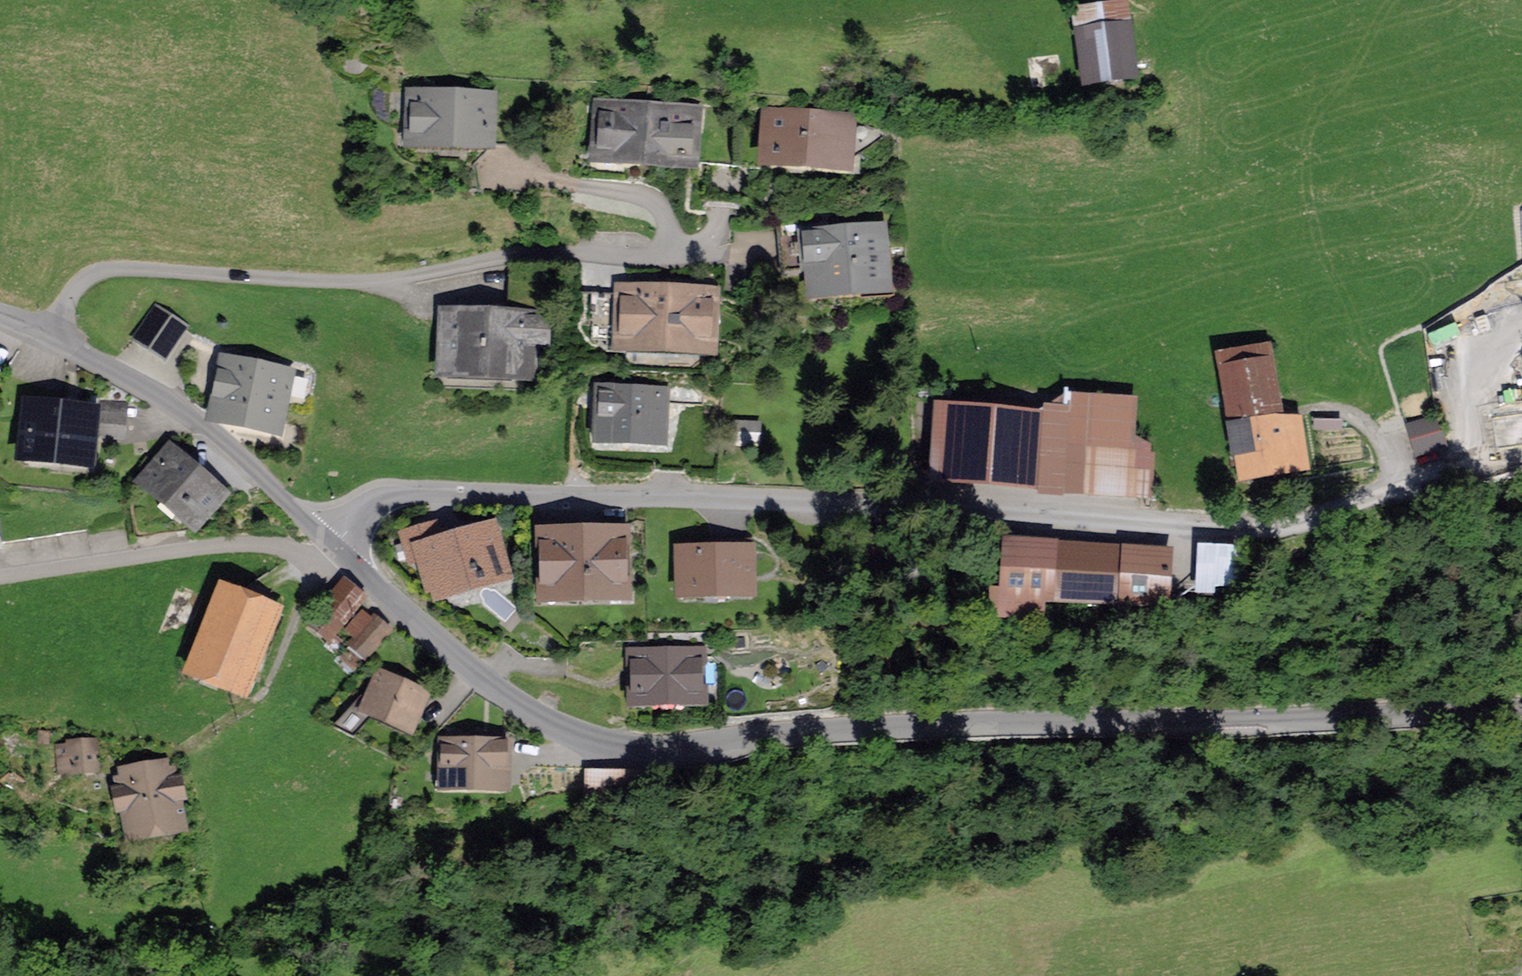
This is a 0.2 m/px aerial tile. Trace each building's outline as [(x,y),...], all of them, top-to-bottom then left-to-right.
[(1127,5),(1073,12),(1082,82),(1137,75),(1127,5)] [(417,101),(415,140),(484,142),(486,100),(455,99),(455,103),(417,101)] [(686,160),(688,136),(693,136),(694,115),(607,108),(603,153),(686,160)] [(844,121),(774,116),(771,157),(841,162),(844,121)] [(875,228),(784,234),(786,264),(815,262),(816,288),(879,283),(875,228)] [(514,266),(512,321),(449,319),(447,369),(526,372),(527,342),(544,342),(546,267),(514,266)] [(706,348),(708,301),(629,298),(627,345),(706,348)] [(157,311),(139,339),(164,355),(182,327),(157,311)] [(1218,355),(1231,433),(1280,424),(1279,413),(1276,414),(1275,409),(1264,347),(1218,355)] [(293,376),(220,361),(210,412),(270,424),(269,431),(281,433),(293,376)] [(660,397),(604,396),(603,439),(659,441),(660,397)] [(122,418),(30,408),(26,454),(86,460),(89,433),(120,436),(122,418)] [(1029,424),(946,418),(942,469),(1025,476),(1029,424)] [(1437,418),(1408,427),(1416,455),(1445,446),(1437,418)] [(1300,420),(1280,424),(1231,433),(1236,458),(1231,459),(1232,467),(1237,467),(1238,474),(1307,462),(1300,420)] [(176,498),(199,517),(216,497),(170,457),(148,482),(172,502),(176,498)] [(439,581),(442,591),(501,574),(489,532),(458,541),(456,534),(438,539),(435,526),(405,535),(412,561),(422,558),(430,584),(439,581)] [(622,592),(621,535),(545,537),(547,593),(622,592)] [(711,551),(681,552),(682,597),(705,596),(705,590),(750,589),(749,542),(711,543),(711,551)] [(1161,605),(1164,554),(1009,544),(1005,593),(994,593),(993,615),(1039,618),(1040,598),(1161,605)] [(333,652),(342,641),(335,636),(364,598),(343,582),(309,624),(330,641),(326,646),(333,652)] [(224,591),(192,673),(249,695),(254,683),(247,680),(275,610),(234,594),(224,591)] [(387,634),(372,621),(351,645),(366,657),(387,634)] [(696,657),(636,658),(637,699),(697,698),(696,657)] [(363,715),(366,709),(410,729),(424,695),(380,676),(370,700),(361,697),(350,710),(363,715)] [(70,747),(60,748),(61,770),(71,770),(71,771),(97,769),(95,744),(70,746),(70,747)] [(446,784),(502,784),(502,745),(440,745),(440,757),(446,758),(446,768),(435,767),(435,780),(446,780),(446,784)] [(188,833),(174,764),(166,766),(165,761),(121,772),(125,789),(118,790),(125,835),(163,828),(164,836),(188,833)] [(618,797),(618,772),(589,772),(589,797),(618,797)]
